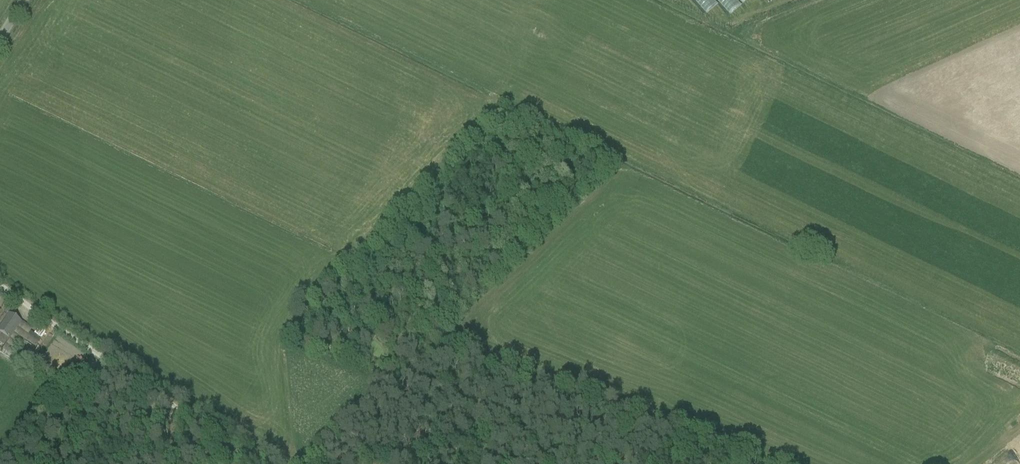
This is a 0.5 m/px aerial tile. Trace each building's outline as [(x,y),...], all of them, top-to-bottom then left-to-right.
[(707,14),(719,3),(731,15),(747,0),(694,0),(707,14)] [(20,322),(9,314),(0,328),(0,334),(8,340),(20,322)] [(1008,458),(1013,463),(1019,463),(1019,447),(1008,458)]
